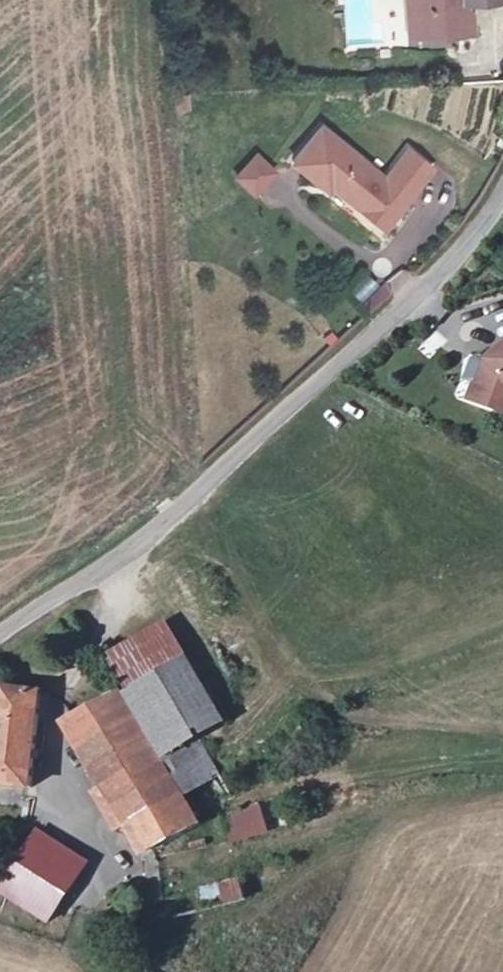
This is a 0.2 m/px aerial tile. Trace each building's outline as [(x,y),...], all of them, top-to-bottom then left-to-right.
[(363,10),(381,9),(382,36),(429,34),(428,12),(418,8),(417,0),(362,0),(363,10)] [(381,9),(363,10),(364,36),(382,36),(381,9)] [(276,124),(246,159),(282,188),(285,183),(292,175),(325,204),(323,206),(337,218),(355,196),(359,200),(387,168),(363,149),(339,177),(276,124)] [(325,204),(292,175),(285,183),(337,227),(359,200),(355,196),(337,218),(323,206),(325,204)] [(369,269),(349,286),(369,311),(390,294),(369,269)] [(497,354),(500,358),(483,392),(502,404),(502,350),(497,354)] [(83,662),(144,754),(166,740),(193,722),(133,629),(83,662)] [(175,836),(129,763),(90,699),(30,738),(99,847),(110,842),(126,866),(175,836)] [(8,704),(0,704),(0,796),(2,796),(8,704)] [(129,763),(175,836),(197,822),(212,812),(166,740),(144,754),(129,763)] [(260,803),(225,815),(233,841),(269,830),(260,803)] [(13,845),(0,835),(0,860),(13,845)] [(13,845),(0,860),(0,916),(18,930),(56,880),(13,845)] [(239,875),(218,879),(223,902),(243,899),(239,875)]
